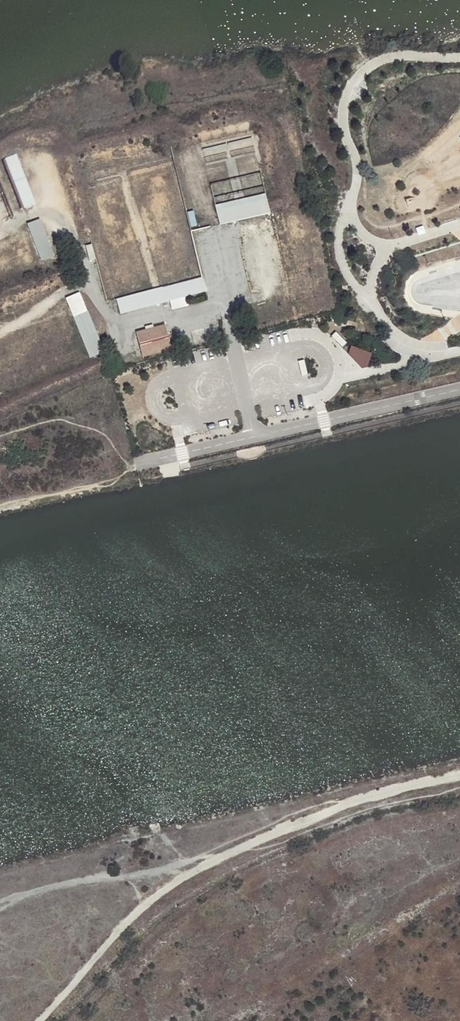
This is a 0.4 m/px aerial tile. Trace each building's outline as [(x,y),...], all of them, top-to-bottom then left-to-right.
[(4,160),(25,210),(38,205),(17,155),(4,160)] [(265,193),(215,204),(220,224),(270,213),(269,209),(267,200),(265,193)] [(194,211),(187,212),(190,227),(197,226),(194,211)] [(55,254),(41,217),(27,222),(42,259),(55,254)] [(96,259),(92,244),(85,245),(89,260),(96,259)] [(206,291),(202,277),(117,297),(120,312),(171,299),(173,309),(189,305),(187,295),(206,291)] [(80,291),(67,296),(92,357),(105,351),(80,291)] [(166,323),(137,330),(143,354),(172,348),(166,323)] [(336,332),(331,337),(342,348),(347,343),(336,332)] [(351,347),(349,354),(362,368),(367,367),(372,353),(351,347)]
